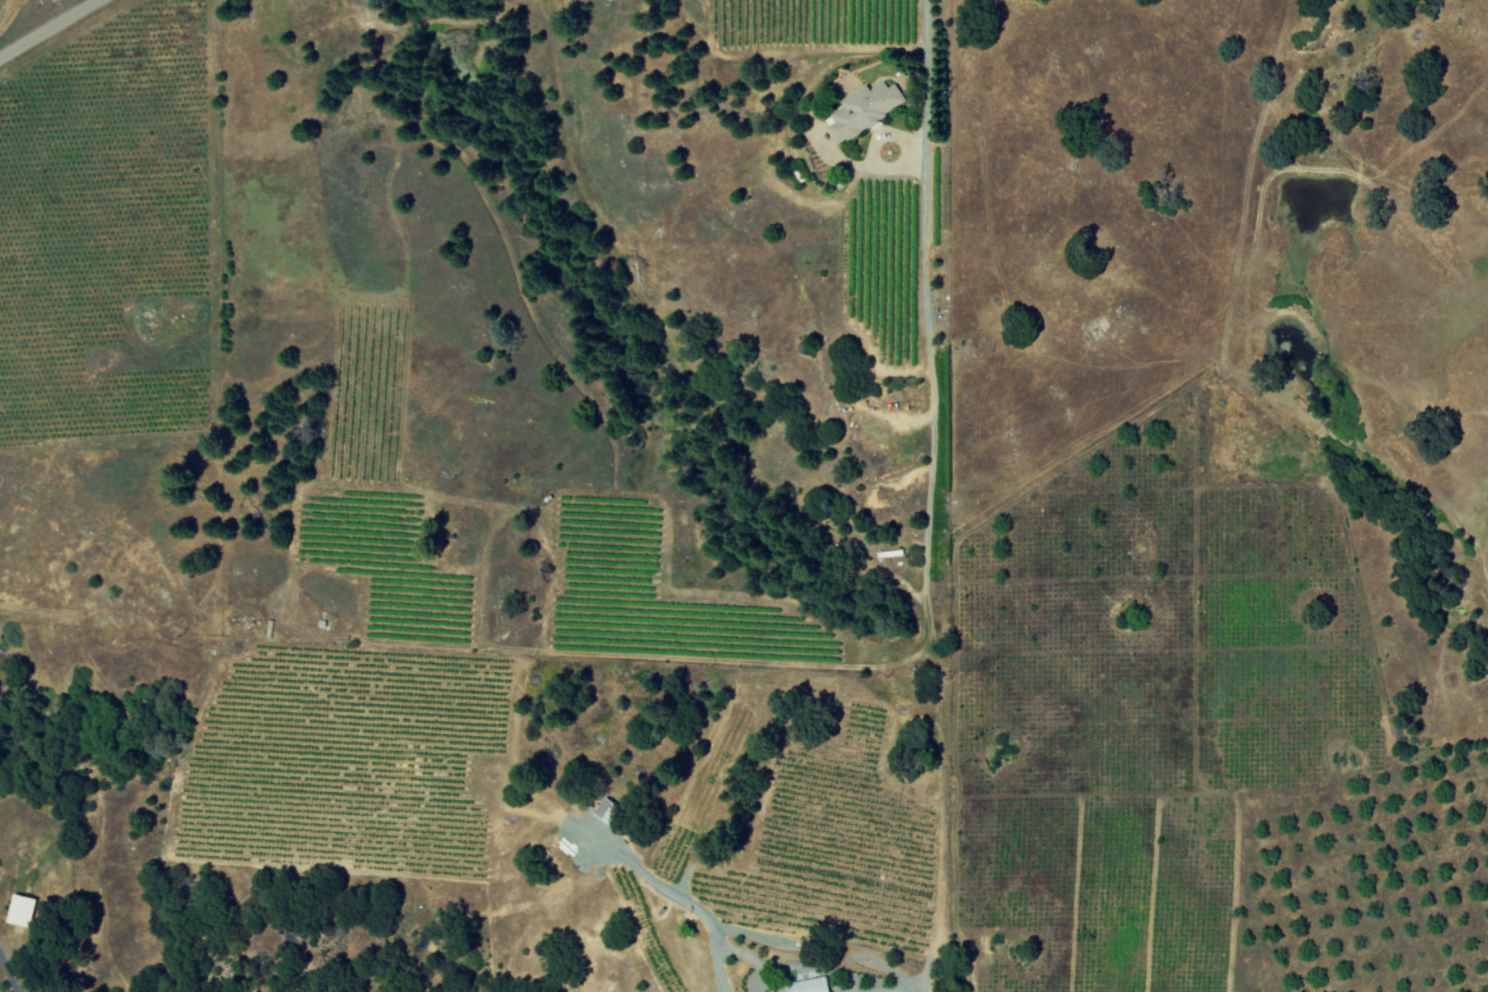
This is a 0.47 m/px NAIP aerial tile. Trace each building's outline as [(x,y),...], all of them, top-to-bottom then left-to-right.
[(912,103),(900,84),(893,88),(889,81),(875,89),(873,85),(846,101),(849,106),(835,114),(840,122),(833,126),(843,144),(912,103)] [(615,823),(626,807),(609,795),(598,811),(615,823)] [(41,898),(17,892),(11,920),(35,925),(41,898)] [(838,974),(796,981),(798,991),(841,991),(838,974)]
